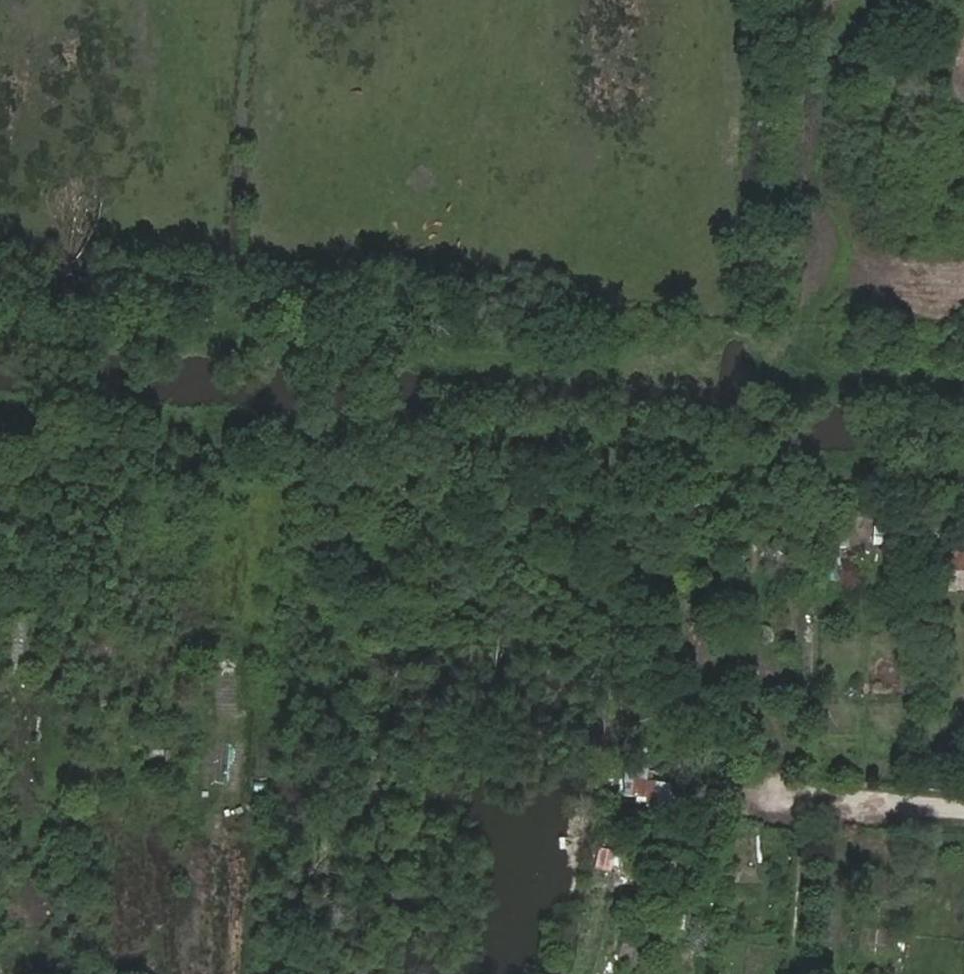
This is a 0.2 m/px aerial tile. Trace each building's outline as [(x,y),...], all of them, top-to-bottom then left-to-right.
[(963,590),(963,549),(951,548),(947,588),(963,590)] [(11,634),(26,636),(29,617),(14,615),(11,634)] [(620,769),(620,798),(666,798),(667,780),(642,780),(642,769),(620,769)]
